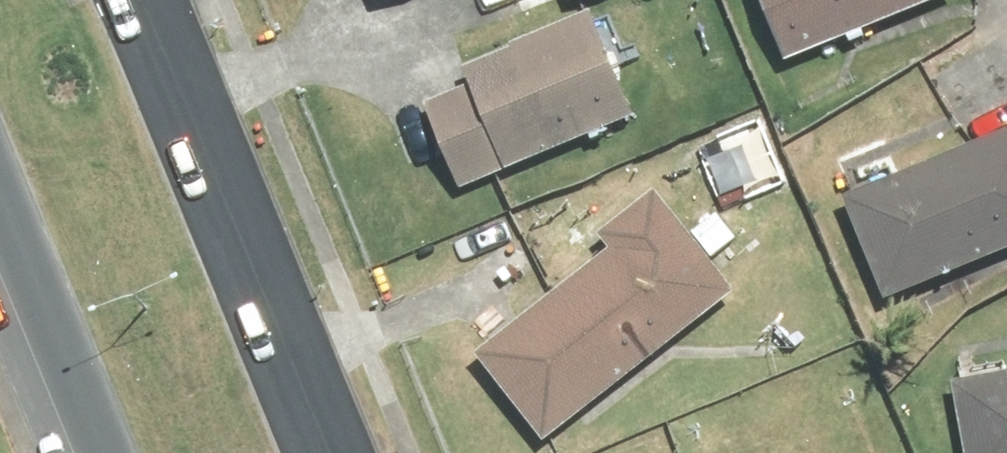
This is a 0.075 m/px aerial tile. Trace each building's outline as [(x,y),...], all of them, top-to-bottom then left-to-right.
[(781,64),(928,0),(753,0),(781,64)] [(420,108),(456,194),(630,121),(587,20),(458,74),(465,89),(420,108)] [(881,303),(1006,252),(1006,132),(839,200),(881,303)] [(536,448),(731,296),(653,196),(595,241),(606,255),(468,362),(536,448)] [(963,452),(1006,452),(1006,373),(950,383),(963,452)]
